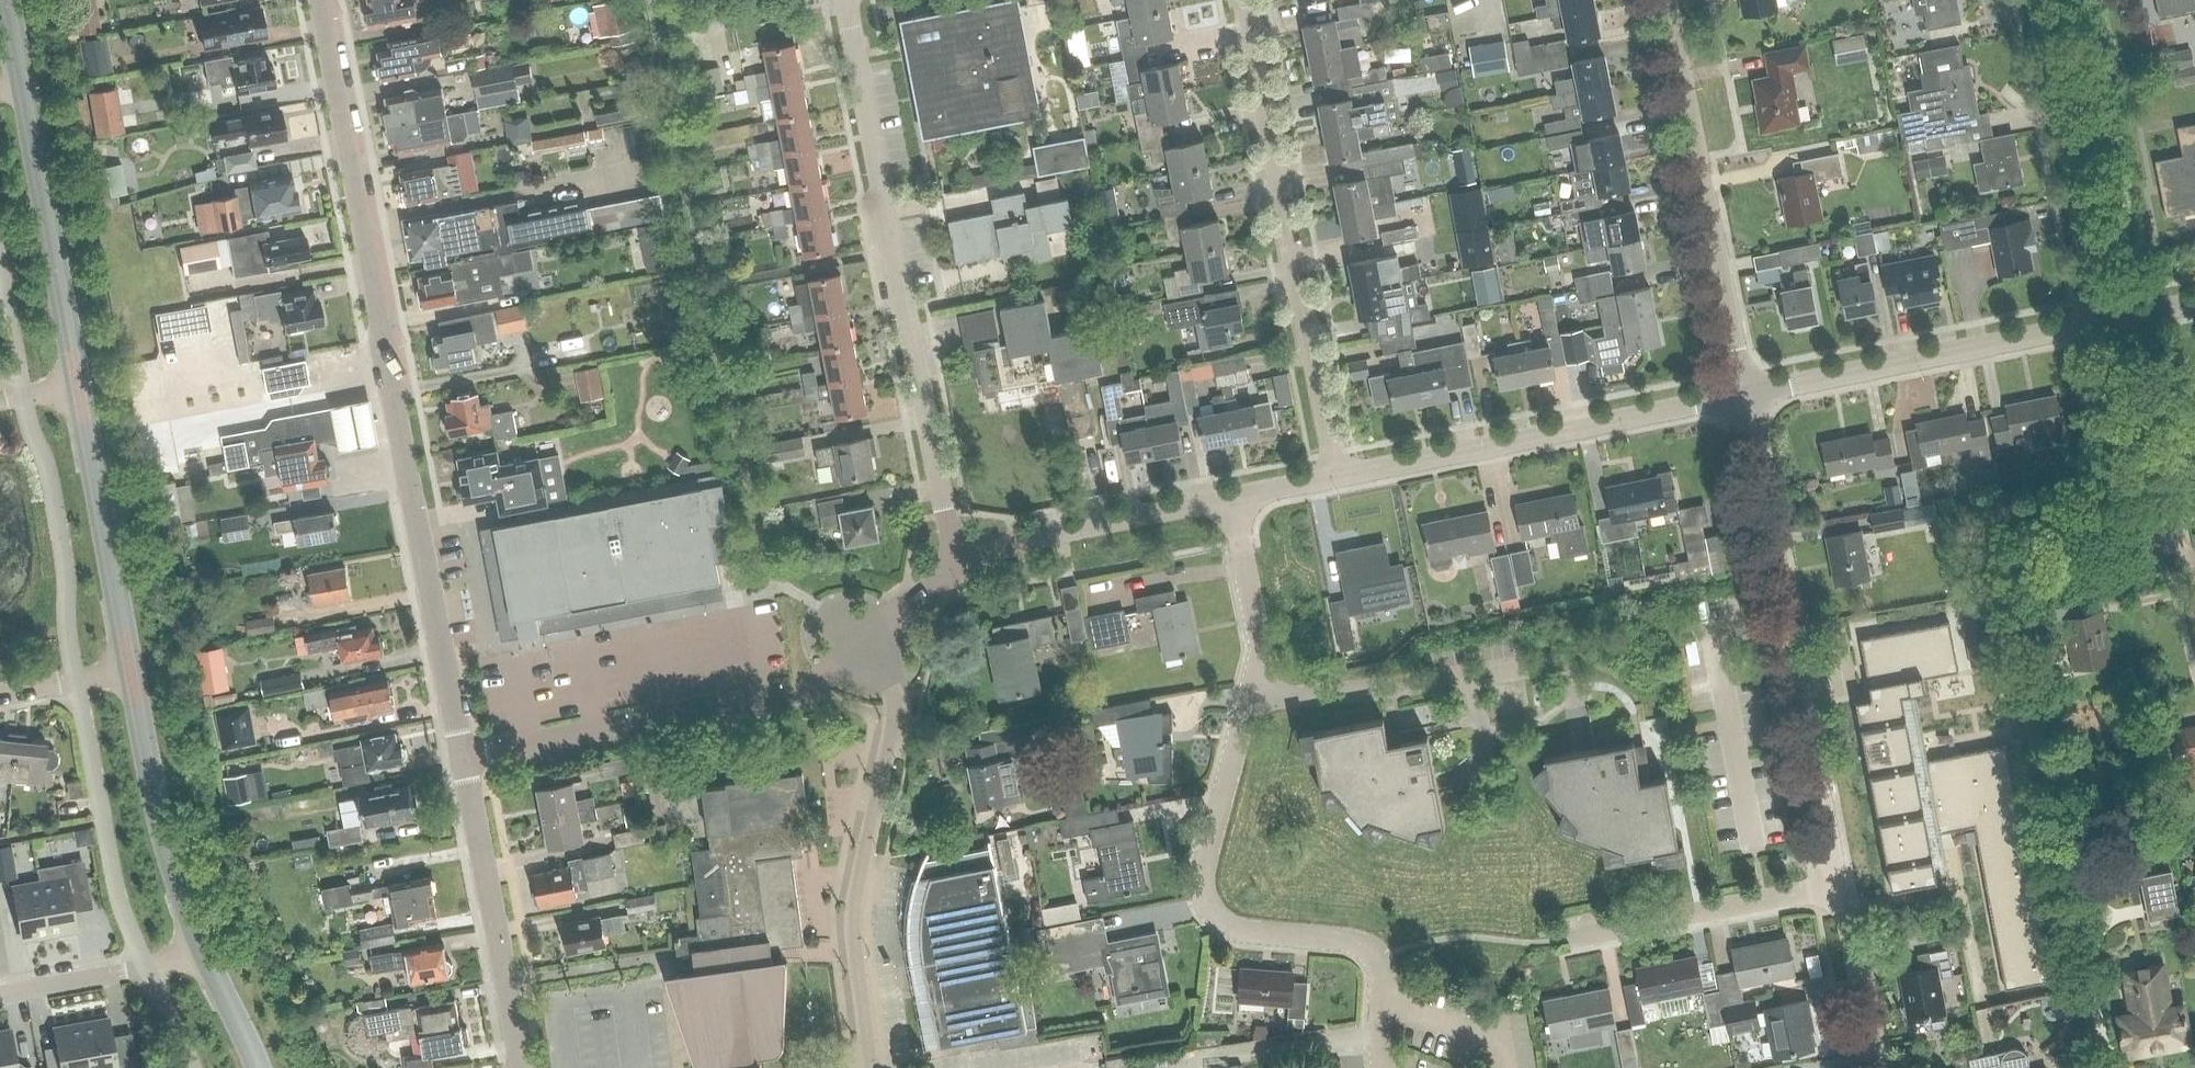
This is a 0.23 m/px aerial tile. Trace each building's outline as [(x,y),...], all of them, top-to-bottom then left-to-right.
[(72,1),(79,35),(101,31),(94,0),(75,0),(72,1)] [(371,6),(368,6),(369,10),(366,13),(367,22),(371,23),(372,27),(402,22),(405,24),(411,23),(413,19),(418,19),(414,0),(371,0),(371,6)] [(628,0),(624,0),(594,6),(599,37),(612,34),(614,45),(635,41),(633,30),(634,30),(628,0)] [(1047,1),(1049,13),(1061,11),(1059,0),(1052,0),(1047,1)] [(1133,15),(1170,9),(1169,0),(1115,0),(1116,5),(1131,2),(1133,15)] [(1537,7),(1539,18),(1553,15),(1595,7),(1594,6),(1593,0),(1548,0),(1549,5),(1537,7)] [(1744,16),(1777,9),(1776,0),(1741,0),(1744,16)] [(1960,22),(1955,0),(1915,0),(1918,13),(1927,11),(1929,28),(1960,22)] [(2194,12),(2194,0),(2156,0),(2160,19),(2194,12)] [(1339,8),(1341,19),(1376,12),(1374,1),(1339,8)] [(55,31),(58,30),(72,28),(67,3),(55,6),(51,6),(55,31)] [(1014,6),(913,26),(932,127),(1033,108),(1014,6)] [(1595,7),(1553,15),(1555,28),(1566,26),(1569,41),(1600,35),(1597,17),(1593,18),(1591,9),(1595,8),(1595,7)] [(226,11),(205,15),(206,21),(200,22),(205,50),(245,43),(247,39),(266,36),(266,34),(268,30),(267,23),(263,19),(261,9),(227,16),(226,11)] [(1133,15),(1117,18),(1124,59),(1127,59),(1150,55),(1147,41),(1175,35),(1170,9),(1133,15)] [(1337,20),(1306,26),(1311,53),(1356,45),(1360,44),(1364,43),(1361,26),(1339,30),(1337,20)] [(441,54),(441,56),(442,56),(438,34),(410,39),(411,43),(394,46),(395,51),(379,54),(381,61),(379,62),(380,67),(377,69),(378,74),(381,76),(382,81),(417,74),(416,73),(418,73),(423,71),(427,68),(430,65),(432,61),(432,56),(441,54)] [(581,34),(570,36),(572,47),(583,45),(581,34)] [(1865,34),(1834,40),(1838,59),(1869,53),(1865,34)] [(106,37),(80,42),(86,76),(112,72),(106,37)] [(1534,58),(1534,60),(1543,58),(1568,53),(1565,39),(1530,46),(1529,39),(1514,42),(1518,61),(1534,58)] [(1469,46),(1474,77),(1509,71),(1504,41),(1469,46)] [(759,86),(773,84),(804,78),(797,44),(766,50),(770,70),(757,73),(759,86)] [(1351,73),(1361,71),(1356,45),(1311,53),(1316,81),(1351,74),(1351,73)] [(1810,68),(1806,46),(1767,53),(1772,77),(1756,80),(1762,115),(1759,116),(1763,133),(1779,129),(1779,126),(1800,122),(1795,97),(1797,96),(1793,71),(1810,68)] [(1449,52),(1439,54),(1441,68),(1452,66),(1449,52)] [(2170,56),(2172,69),(2194,65),(2191,52),(2170,56)] [(1082,53),(1071,55),(1074,70),(1085,67),(1082,53)] [(1568,53),(1543,58),(1545,70),(1570,65),(1568,53)] [(468,57),(470,70),(486,67),(484,54),(468,57)] [(1153,68),(1150,55),(1127,59),(1132,84),(1130,84),(1133,98),(1149,95),(1185,88),(1180,63),(1153,68)] [(276,71),(272,68),(272,64),(266,66),(265,56),(233,62),(232,56),(206,61),(210,84),(221,82),(221,87),(236,84),(238,95),(253,92),(258,88),(276,85),(275,82),(277,77),(276,71)] [(1555,81),(1557,95),(1610,84),(1605,57),(1574,63),(1576,77),(1555,81)] [(529,63),(514,65),(517,85),(533,82),(529,63)] [(474,73),(478,92),(517,85),(514,65),(474,73)] [(2172,69),(2175,83),(2194,79),(2194,72),(2194,65),(2172,69)] [(1354,86),(1388,80),(1385,66),(1361,71),(1351,73),(1351,74),(1354,86)] [(1934,124),(1925,126),(1922,112),(1899,117),(1904,142),(1925,138),(1966,130),(1964,117),(1978,114),(1968,66),(1937,72),(1937,70),(1923,73),(1934,124)] [(720,67),(696,72),(702,96),(725,91),(720,67)] [(1447,71),(1441,72),(1445,90),(1448,89),(1454,86),(1458,85),(1455,69),(1447,71)] [(745,75),(747,89),(759,86),(757,73),(745,75)] [(759,86),(762,100),(775,97),(779,118),(810,112),(804,78),(773,84),(759,86)] [(1353,99),(1322,105),(1327,133),(1378,122),(1378,123),(1391,120),(1401,118),(1397,97),(1393,79),(1388,80),(1354,86),(1356,98),(1353,99)] [(619,104),(595,108),(598,127),(652,118),(647,91),(642,92),(640,81),(617,85),(619,96),(617,96),(619,104)] [(1615,111),(1610,84),(1557,95),(1550,96),(1553,109),(1563,107),(1565,119),(1580,116),(1581,118),(1584,117),(1615,111)] [(748,89),(735,92),(738,103),(750,101),(750,102),(762,100),(759,86),(747,89),(748,89)] [(1185,88),(1149,95),(1152,111),(1138,113),(1142,138),(1166,133),(1164,120),(1190,115),(1185,88)] [(384,108),(388,127),(448,116),(443,89),(420,93),(414,89),(406,91),(403,96),(387,99),(389,107),(384,108)] [(119,133),(111,90),(90,94),(97,137),(119,133)] [(1087,94),(1079,95),(1081,108),(1100,104),(1098,91),(1088,94),(1087,94)] [(91,138),(84,97),(72,99),(78,140),(91,138)] [(259,112),(210,122),(214,141),(246,134),(249,148),(262,145),(265,142),(284,138),(283,136),(287,132),(286,125),(281,123),(278,111),(260,114),(259,112)] [(817,146),(810,112),(779,118),(786,152),(817,146)] [(465,113),(448,116),(388,127),(391,146),(396,145),(397,153),(413,150),(416,153),(428,150),(430,147),(465,141),(469,134),(465,113)] [(1544,123),(1546,136),(1586,128),(1584,117),(1581,118),(1580,116),(1565,119),(1544,123)] [(533,139),(529,117),(505,121),(508,143),(533,139)] [(1378,123),(1378,122),(1327,133),(1333,160),(1364,154),(1361,139),(1393,133),(1391,120),(1378,123)] [(2177,128),(2183,156),(2155,161),(2166,218),(2194,213),(2194,124),(2177,128)] [(604,127),(589,130),(591,140),(606,138),(604,127)] [(1588,139),(1586,128),(1546,136),(1549,148),(1572,144),(1589,140),(1588,139)] [(1089,149),(1098,147),(1094,129),(1085,131),(1086,137),(1089,149)] [(1899,147),(1895,129),(1836,140),(1837,145),(1845,144),(1845,148),(1856,146),(1858,155),(1899,147)] [(587,144),(585,130),(531,140),(534,154),(587,144)] [(1928,152),(1969,143),(1966,130),(1925,138),(1928,152)] [(1166,133),(1142,138),(1145,152),(1153,150),(1155,162),(1171,159),(1174,173),(1209,166),(1204,139),(1169,146),(1166,133)] [(1594,167),(1625,161),(1620,133),(1588,139),(1589,140),(1572,144),(1577,170),(1594,167)] [(1975,164),(1980,191),(2022,183),(2013,134),(1983,140),(1987,162),(1975,164)] [(1086,137),(1035,147),(1041,175),(1092,165),(1086,137)] [(761,156),(761,157),(773,154),(770,140),(758,143),(761,156)] [(1414,155),(1424,153),(1422,142),(1412,144),(1414,155)] [(1370,165),(1401,159),(1414,156),(1411,144),(1368,152),(1370,165)] [(786,152),(773,155),(775,168),(789,166),(792,186),(823,180),(817,146),(786,152)] [(1470,148),(1454,151),(1457,163),(1472,160),(1470,148)] [(252,153),(217,159),(219,173),(255,167),(252,153)] [(1778,179),(1788,226),(1823,219),(1816,182),(1844,176),(1839,153),(1802,161),(1804,174),(1778,179)] [(775,168),(773,155),(773,154),(761,157),(764,171),(775,168)] [(1945,157),(1916,162),(1919,179),(1948,174),(1945,157)] [(1403,172),(1401,159),(1370,165),(1372,178),(1337,185),(1342,212),(1396,202),(1391,174),(1403,172)] [(1573,172),(1571,172),(1576,197),(1596,194),(1596,195),(1599,195),(1630,189),(1625,161),(1594,167),(1577,170),(1573,172)] [(458,164),(401,175),(403,184),(402,185),(402,188),(400,190),(402,201),(405,202),(406,204),(464,193),(458,164)] [(994,182),(1032,173),(1030,165),(992,174),(994,182)] [(1166,216),(1188,211),(1186,198),(1214,193),(1209,166),(1174,173),(1177,188),(1161,191),(1166,216)] [(207,170),(195,173),(198,183),(216,177),(213,167),(207,169),(207,170)] [(714,170),(706,172),(710,189),(718,187),(714,170)] [(529,175),(522,171),(514,172),(516,186),(530,184),(529,175)] [(236,196),(211,201),(217,232),(242,227),(241,220),(255,218),(256,221),(261,220),(265,222),(268,222),(271,218),(299,213),(292,177),(250,185),(250,187),(235,190),(236,196)] [(783,209),(786,222),(799,220),(830,214),(823,180),(792,186),(796,206),(783,209)] [(1481,185),(1450,191),(1457,229),(1488,223),(1481,185)] [(996,212),(951,221),(959,262),(1019,250),(1021,264),(1054,258),(1048,230),(1074,225),(1069,197),(1028,205),(1026,192),(993,198),(996,212)] [(93,198),(95,213),(120,207),(117,194),(93,198)] [(1562,200),(1564,213),(1598,206),(1596,194),(1576,197),(1562,200)] [(517,202),(407,223),(414,258),(424,256),(426,267),(449,262),(499,252),(514,249),(513,246),(516,246),(665,217),(660,195),(587,209),(585,201),(519,214),(517,202)] [(1407,215),(1427,212),(1425,196),(1405,199),(1407,215)] [(1399,215),(1396,202),(1342,212),(1347,239),(1378,233),(1376,219),(1399,215)] [(1117,203),(1099,206),(1102,222),(1120,219),(1117,203)] [(1598,206),(1564,213),(1567,225),(1600,219),(1598,206)] [(786,222),(783,209),(771,211),(774,225),(786,222)] [(1188,211),(1166,216),(1170,241),(1186,238),(1189,253),(1224,246),(1219,219),(1191,225),(1188,211)] [(1600,219),(1581,222),(1586,249),(1611,245),(1642,239),(1636,211),(1605,218),(1600,219)] [(2020,271),(2033,268),(2029,251),(2027,239),(2033,238),(2030,220),(2006,224),(2003,211),(1939,224),(1945,250),(1973,245),(1970,233),(1990,229),(1992,241),(1999,275),(2016,272),(2020,271)] [(830,214),(799,220),(806,254),(836,248),(830,214)] [(786,222),(774,225),(776,238),(788,236),(786,222)] [(673,265),(664,223),(640,228),(648,270),(673,265)] [(1385,245),(1415,239),(1419,238),(1417,225),(1382,231),(1385,245)] [(1489,225),(1458,231),(1464,263),(1495,257),(1489,225)] [(267,232),(228,240),(235,279),(256,275),(256,274),(271,272),(275,274),(281,273),(284,269),(300,266),(299,260),(309,258),(308,254),(310,252),(308,242),(306,240),(305,237),(269,243),(267,232)] [(1856,235),(1860,254),(1877,251),(1873,232),(1856,235)] [(1642,239),(1611,245),(1586,249),(1589,263),(1613,259),(1616,272),(1647,266),(1642,239)] [(222,268),(216,242),(180,249),(186,275),(222,268)] [(1820,245),(1781,252),(1783,265),(1822,258),(1820,245)] [(1224,246),(1189,253),(1192,267),(1176,270),(1181,296),(1204,292),(1201,277),(1229,272),(1224,246)] [(1517,247),(1500,251),(1502,262),(1519,258),(1517,247)] [(514,249),(499,252),(449,262),(450,264),(449,264),(451,271),(420,277),(422,287),(422,288),(422,289),(419,290),(422,306),(425,306),(425,307),(457,301),(457,304),(502,295),(498,276),(517,272),(514,249)] [(1379,258),(1351,264),(1357,291),(1412,280),(1412,278),(1422,276),(1419,263),(1409,265),(1400,267),(1398,256),(1398,255),(1384,258),(1380,259),(1379,258)] [(1938,297),(1939,297),(1935,274),(1938,273),(1935,255),(1923,257),(1924,262),(1899,266),(1898,262),(1882,265),(1887,294),(1904,291),(1906,303),(1923,300),(1925,307),(1939,304),(1938,297)] [(1560,268),(1557,256),(1544,259),(1546,271),(1560,268)] [(1840,279),(1847,315),(1877,309),(1868,263),(1857,265),(1859,275),(1840,279)] [(1474,271),(1476,282),(1496,278),(1494,267),(1474,271)] [(1782,291),(1789,326),(1820,320),(1813,285),(1810,286),(1807,270),(1794,273),(1797,288),(1782,291)] [(1576,277),(1579,292),(1613,285),(1611,271),(1576,277)] [(817,314),(848,309),(842,274),(811,280),(817,314)] [(1500,300),(1496,278),(1476,282),(1480,303),(1500,300)] [(1412,280),(1357,291),(1362,318),(1389,312),(1391,324),(1430,316),(1427,303),(1417,305),(1412,280)] [(1613,285),(1579,292),(1581,302),(1615,295),(1613,285)] [(1204,295),(1178,300),(1165,303),(1170,326),(1197,321),(1202,348),(1232,342),(1232,341),(1229,330),(1244,327),(1236,288),(1204,295)] [(1607,313),(1609,324),(1657,315),(1652,288),(1620,294),(1623,310),(1607,313)] [(1135,303),(1133,291),(1118,294),(1120,306),(1135,303)] [(279,293),(254,298),(258,320),(268,318),(269,324),(284,321),(287,335),(303,331),(303,328),(324,323),(319,302),(314,303),(311,292),(281,298),(279,293)] [(1552,296),(1539,299),(1542,310),(1554,307),(1552,296)] [(1012,345),(977,352),(986,391),(999,388),(1000,390),(1060,378),(1072,437),(1094,433),(1082,374),(1104,369),(1096,329),(1077,333),(1076,330),(1053,335),(1046,299),(1004,308),(1012,345)] [(1456,302),(1431,306),(1432,315),(1458,310),(1456,302)] [(791,305),(793,319),(805,317),(802,303),(791,305)] [(793,319),(791,305),(780,307),(783,321),(793,319)] [(523,306),(497,311),(502,332),(527,327),(523,306)] [(1548,342),(1561,339),(1554,307),(1542,310),(1548,342)] [(1139,328),(1135,308),(1121,311),(1125,331),(1139,328)] [(817,314),(805,317),(807,330),(820,328),(824,348),(855,342),(848,309),(817,314)] [(472,346),(498,341),(492,312),(440,322),(442,337),(435,338),(437,350),(434,350),(435,353),(432,358),(434,366),(438,367),(439,371),(476,364),(472,346)] [(1457,312),(1436,316),(1438,330),(1460,326),(1457,312)] [(1662,343),(1657,315),(1609,324),(1612,335),(1596,338),(1601,365),(1625,360),(1633,350),(1632,349),(1662,343)] [(796,333),(807,330),(805,317),(793,319),(796,333)] [(1476,323),(1464,325),(1470,358),(1482,356),(1476,323)] [(1580,329),(1563,333),(1569,363),(1587,359),(1580,329)] [(1377,404),(1395,400),(1397,407),(1424,402),(1414,354),(1413,350),(1418,348),(1415,335),(1382,342),(1385,355),(1399,352),(1404,376),(1391,379),(1389,373),(1371,377),(1377,404)] [(1520,341),(1523,352),(1528,380),(1556,375),(1550,347),(1534,350),(1532,339),(1520,341)] [(1501,386),(1528,380),(1523,352),(1520,341),(1507,344),(1509,355),(1496,358),(1501,386)] [(855,342),(824,348),(830,382),(861,376),(855,342)] [(769,343),(750,347),(752,361),(772,358),(769,343)] [(1457,345),(1414,354),(1424,402),(1451,396),(1449,387),(1465,384),(1457,345)] [(308,359),(305,348),(289,352),(291,362),(308,359)] [(284,364),(282,355),(263,359),(265,368),(284,364)] [(312,381),(308,359),(291,362),(284,364),(265,368),(264,368),(268,391),(270,390),(272,398),(298,393),(304,382),(312,381)] [(1349,363),(1353,380),(1370,377),(1366,359),(1349,363)] [(604,398),(598,366),(575,370),(581,403),(604,398)] [(1189,419),(1188,414),(1181,381),(1183,381),(1180,369),(1167,372),(1172,399),(1146,405),(1148,415),(1156,455),(1183,449),(1177,422),(1189,419)] [(1247,369),(1214,375),(1217,388),(1222,387),(1224,394),(1233,440),(1234,439),(1243,438),(1260,434),(1259,428),(1273,425),(1269,403),(1238,409),(1236,398),(1235,398),(1232,385),(1250,382),(1247,369)] [(804,372),(806,387),(818,384),(815,370),(804,372)] [(830,382),(818,385),(821,399),(833,396),(837,417),(868,411),(861,376),(830,382)] [(1183,381),(1181,381),(1188,414),(1201,411),(1194,379),(1183,381)] [(1121,382),(1101,386),(1108,419),(1120,417),(1123,416),(1118,395),(1123,394),(1121,382)] [(821,399),(818,384),(806,387),(809,401),(821,399)] [(1291,391),(1279,393),(1281,406),(1293,404),(1291,391)] [(1216,413),(1200,417),(1205,445),(1223,442),(1231,440),(1233,440),(1224,394),(1212,397),(1216,413)] [(447,415),(448,418),(447,418),(446,420),(445,421),(445,422),(445,423),(445,424),(445,425),(445,426),(446,428),(447,429),(449,431),(450,432),(451,436),(485,430),(484,429),(493,427),(495,439),(517,435),(513,411),(491,415),(489,405),(480,406),(478,395),(453,400),(454,404),(448,405),(450,414),(447,415)] [(2061,427),(2055,396),(2007,406),(2008,414),(1993,417),(1998,445),(2015,441),(2014,435),(2032,432),(2035,445),(2063,440),(2060,427),(2061,427)] [(372,400),(331,407),(336,436),(339,452),(381,444),(372,400)] [(226,461),(208,465),(210,476),(211,475),(229,472),(229,469),(249,465),(249,466),(269,463),(271,475),(283,473),(286,489),(329,481),(328,478),(333,474),(331,466),(326,463),(325,459),(319,460),(315,439),(336,436),(331,408),(273,418),(260,438),(262,449),(247,451),(245,441),(223,445),(226,461)] [(1924,455),(1970,447),(1973,462),(1990,459),(1982,419),(1967,422),(1966,414),(1917,424),(1918,428),(1906,430),(1913,468),(1926,466),(1924,455)] [(1120,417),(1108,419),(1113,445),(1125,442),(1129,461),(1156,455),(1148,415),(1121,421),(1120,417)] [(1822,443),(1825,454),(1829,474),(1847,470),(1875,464),(1876,469),(1894,466),(1889,439),(1873,441),(1871,433),(1822,443)] [(801,436),(763,443),(766,457),(804,451),(801,436)] [(837,443),(837,444),(816,447),(819,464),(830,462),(833,479),(843,478),(873,473),(870,455),(877,454),(874,438),(867,439),(867,438),(837,443)] [(692,460),(677,451),(667,467),(682,476),(692,460)] [(498,452),(458,460),(463,485),(462,485),(462,487),(457,492),(459,499),(465,502),(465,504),(497,498),(500,515),(548,506),(548,505),(568,501),(558,456),(539,459),(500,467),(498,452)] [(2099,465),(2096,454),(2079,457),(2082,469),(2099,465)] [(1999,483),(1996,468),(1978,471),(1981,486),(1999,483)] [(1658,474),(1658,478),(1607,488),(1613,518),(1599,521),(1604,544),(1639,537),(1635,519),(1678,511),(1681,524),(1683,523),(1672,471),(1658,474)] [(500,634),(666,601),(667,608),(686,604),(685,597),(722,589),(716,561),(735,557),(718,474),(572,502),(573,503),(514,514),(516,523),(480,530),(500,634)] [(176,487),(176,481),(148,486),(156,526),(183,520),(176,487)] [(1902,503),(1899,483),(1883,486),(1886,506),(1902,503)] [(571,486),(573,500),(583,498),(581,485),(571,486)] [(1579,527),(1573,495),(1517,506),(1523,539),(1555,532),(1561,559),(1589,553),(1583,526),(1579,527)] [(843,499),(819,503),(823,527),(842,523),(846,544),(879,538),(873,506),(845,511),(843,499)] [(1922,523),(1919,507),(1903,510),(1907,527),(1922,523)] [(334,511),(295,518),(275,522),(277,533),(297,530),(299,544),(338,537),(334,511)] [(1900,511),(1871,516),(1874,533),(1903,527),(1900,511)] [(1431,564),(1438,569),(1447,567),(1452,560),(1451,555),(1467,551),(1468,555),(1494,550),(1487,512),(1424,524),(1426,538),(1425,539),(1426,544),(1427,544),(1431,564)] [(248,516),(221,521),(225,542),(251,538),(248,516)] [(1859,531),(1825,538),(1829,559),(1833,558),(1838,584),(1868,578),(1859,531)] [(1345,553),(1352,588),(1344,590),(1346,599),(1331,602),(1341,651),(1344,651),(1356,648),(1349,614),(1396,604),(1396,603),(1409,600),(1401,565),(1390,567),(1387,555),(1386,555),(1384,543),(1362,548),(1362,549),(1345,553)] [(1528,550),(1511,553),(1517,585),(1534,582),(1528,550)] [(1518,597),(1509,553),(1491,557),(1500,601),(1518,597)] [(1712,573),(1709,556),(1673,563),(1677,580),(1712,573)] [(309,574),(315,606),(351,599),(346,567),(309,574)] [(1611,593),(1626,589),(1623,577),(1608,580),(1611,593)] [(1064,604),(1079,602),(1077,583),(1062,584),(1064,604)] [(1175,590),(1137,598),(1139,612),(1155,609),(1166,660),(1199,653),(1188,600),(1177,603),(1175,590)] [(2086,604),(2046,612),(2052,642),(2068,639),(2073,667),(2114,659),(2105,614),(2089,618),(2086,604)] [(1083,608),(1065,612),(1072,642),(1089,638),(1083,608)] [(1132,640),(1126,614),(1090,622),(1095,647),(1132,640)] [(1051,615),(994,627),(997,642),(991,643),(1002,696),(1040,689),(1031,645),(1056,640),(1051,615)] [(1985,616),(1963,620),(1970,656),(1991,652),(1985,616)] [(273,617),(247,621),(249,634),(275,630),(273,617)] [(1872,698),(1856,701),(1892,890),(1937,882),(1934,866),(1928,835),(1940,833),(1975,826),(2006,989),(2052,981),(2006,745),(1928,761),(1916,693),(1925,692),(1923,678),(1959,672),(1950,622),(1861,639),(1872,698)] [(337,631),(308,637),(311,653),(341,647),(344,663),(382,656),(382,651),(384,648),(383,642),(379,639),(378,636),(374,637),(373,628),(357,632),(356,626),(337,630),(337,631)] [(204,694),(230,689),(223,647),(197,651),(204,694)] [(305,689),(302,672),(260,680),(264,696),(305,689)] [(332,703),(333,705),(331,707),(332,716),(335,718),(336,721),(341,720),(345,724),(371,720),(373,714),(393,710),(392,705),(395,705),(393,695),(390,695),(388,681),(351,688),(350,683),(324,688),(325,695),(327,694),(329,704),(332,703)] [(1172,782),(1171,741),(1166,742),(1161,741),(1159,734),(1171,732),(1171,712),(1157,714),(1156,713),(1143,716),(1140,701),(1150,699),(1149,698),(1090,709),(1093,726),(1118,721),(1123,746),(1113,748),(1116,765),(1126,763),(1129,776),(1146,772),(1148,781),(1172,782)] [(239,707),(215,712),(222,748),(251,743),(246,717),(241,718),(239,707)] [(1383,719),(1312,733),(1325,803),(1327,803),(1326,796),(1336,794),(1374,837),(1375,836),(1371,831),(1379,824),(1433,842),(1433,841),(1427,839),(1431,828),(1445,825),(1428,736),(1388,744),(1383,719)] [(969,765),(977,808),(1020,800),(1012,757),(1021,755),(1019,744),(1032,742),(1028,723),(1004,727),(1007,741),(967,748),(970,765),(969,765)] [(2173,733),(2179,762),(2182,761),(2188,788),(2194,786),(2194,729),(2173,733)] [(12,779),(16,733),(8,732),(7,739),(0,738),(0,778),(12,779)] [(24,740),(24,734),(16,733),(12,779),(43,782),(44,767),(51,767),(56,763),(56,755),(53,750),(46,749),(47,742),(24,740)] [(362,744),(339,749),(346,786),(371,780),(369,771),(373,773),(379,772),(382,768),(405,763),(405,760),(407,756),(406,751),(402,748),(401,744),(397,744),(395,735),(384,737),(383,735),(373,737),(373,739),(361,741),(362,744)] [(331,741),(318,744),(321,757),(334,755),(331,741)] [(1547,772),(1539,780),(1534,774),(1533,775),(1570,819),(1566,829),(1560,827),(1559,828),(1613,848),(1615,859),(1608,860),(1609,861),(1679,848),(1666,776),(1641,781),(1634,741),(1544,758),(1547,772)] [(628,757),(600,763),(603,776),(630,771),(628,757)] [(692,850),(698,896),(700,916),(797,903),(790,854),(802,854),(798,822),(809,820),(802,773),(704,787),(712,847),(692,850)] [(225,779),(230,805),(252,800),(246,775),(225,779)] [(67,785),(69,799),(81,797),(79,783),(67,785)] [(358,798),(340,802),(345,828),(357,825),(364,824),(364,826),(382,822),(383,824),(399,821),(399,819),(415,816),(413,807),(417,806),(415,796),(411,797),(409,786),(393,790),(391,783),(374,786),(376,793),(358,796),(358,798)] [(539,791),(544,819),(595,809),(593,798),(576,801),(573,784),(539,791)] [(1063,798),(1067,817),(1087,813),(1084,794),(1063,798)] [(279,799),(270,801),(272,811),(281,809),(279,799)] [(641,825),(637,805),(623,807),(627,827),(641,825)] [(1060,818),(1065,812),(1058,806),(1053,812),(1060,818)] [(1146,889),(1133,820),(1120,822),(1117,807),(1087,813),(1067,817),(1060,818),(1063,836),(1090,831),(1093,845),(1098,844),(1104,875),(1083,879),(1087,902),(1109,897),(1109,896),(1125,893),(1125,894),(1130,893),(1130,892),(1146,889)] [(595,809),(544,819),(550,847),(583,840),(580,824),(597,821),(595,809)] [(648,827),(650,841),(668,838),(665,824),(648,827)] [(345,828),(326,831),(329,847),(360,841),(357,825),(345,828)] [(88,829),(73,832),(76,847),(91,844),(88,829)] [(641,829),(613,833),(616,848),(644,843),(641,829)] [(1002,878),(1017,875),(1009,834),(995,837),(1002,878)] [(989,841),(990,847),(926,859),(929,853),(928,852),(926,857),(923,862),(921,868),(919,873),(917,878),(915,884),(914,889),(913,895),(911,900),(911,906),(910,912),(909,917),(909,923),(909,929),(909,934),(909,940),(910,946),(910,951),(911,957),(918,992),(929,989),(937,1026),(935,1026),(939,1047),(949,1045),(949,1043),(997,1034),(1000,1048),(1039,1041),(1030,991),(1020,993),(1010,942),(990,840),(989,841)] [(16,876),(10,846),(0,848),(0,879),(16,876)] [(534,877),(537,893),(533,894),(535,906),(539,906),(540,907),(562,903),(562,905),(576,902),(575,893),(588,890),(586,879),(611,874),(608,856),(569,864),(570,868),(551,871),(551,873),(534,877)] [(65,878),(39,883),(49,936),(76,931),(68,890),(86,887),(82,863),(63,866),(65,878)] [(2171,874),(2142,880),(2149,919),(2178,914),(2171,874)] [(429,877),(388,886),(370,889),(369,881),(322,891),(325,909),(346,905),(345,902),(373,897),(373,899),(385,897),(388,912),(393,911),(395,924),(436,916),(432,896),(434,896),(433,891),(436,889),(435,883),(430,881),(429,877)] [(49,936),(39,883),(12,887),(22,941),(49,936)] [(656,908),(655,903),(653,894),(625,900),(628,913),(656,908)] [(1045,924),(1081,917),(1078,902),(1042,909),(1045,924)] [(797,903),(700,916),(696,916),(698,934),(676,937),(681,975),(667,980),(692,1056),(696,1064),(703,1067),(708,1067),(712,1067),(759,1062),(759,1056),(774,1054),(779,1052),(782,1048),(783,1042),(787,962),(772,961),(770,946),(801,942),(797,903)] [(589,921),(563,925),(568,952),(605,945),(603,935),(624,931),(622,916),(600,920),(600,917),(588,919),(589,921)] [(390,924),(360,930),(363,947),(393,942),(390,924)] [(1072,924),(1037,931),(1045,974),(1071,969),(1068,951),(1077,950),(1072,924)] [(1076,942),(1101,940),(1100,925),(1075,927),(1076,942)] [(1110,943),(1084,948),(1088,965),(1111,961),(1119,1002),(1137,999),(1136,991),(1141,990),(1140,988),(1149,986),(1150,991),(1167,988),(1156,934),(1110,943)] [(1741,986),(1794,975),(1787,938),(1733,949),(1737,970),(1717,974),(1720,991),(1723,1006),(1744,1001),(1741,986)] [(448,977),(447,975),(451,974),(453,971),(452,966),(451,962),(449,960),(447,959),(444,958),(442,944),(370,956),(373,973),(409,967),(411,983),(448,977)] [(1939,979),(1954,976),(1948,948),(1917,954),(1920,970),(1900,974),(1905,1004),(1903,1008),(1904,1015),(1908,1018),(1909,1021),(1925,1018),(1925,1019),(1929,1018),(1931,1028),(1935,1031),(1945,1029),(1948,1025),(1939,979)] [(361,964),(358,949),(344,951),(346,966),(361,964)] [(1637,968),(1639,981),(1624,984),(1632,1025),(1646,1022),(1642,1001),(1643,1000),(1644,1002),(1703,990),(1696,956),(1637,968)] [(2125,1040),(2128,1054),(2189,1043),(2182,1008),(2171,1010),(2163,966),(2125,973),(2133,1017),(2121,1019),(2123,1027),(2121,1027),(2123,1041),(2125,1040)] [(1241,968),(1239,1000),(1290,1004),(1290,1017),(1289,1025),(1304,1026),(1305,1018),(1308,982),(1307,982),(1306,984),(1292,983),(1293,972),(1241,968)] [(1552,1039),(1569,1035),(1571,1048),(1588,1045),(1586,1032),(1616,1026),(1608,988),(1544,1000),(1550,1029),(1551,1037),(1552,1039)] [(1727,1023),(1726,1022),(1723,1006),(1720,991),(1704,994),(1711,1026),(1727,1023)] [(2053,1007),(2064,1005),(2066,1015),(2076,1013),(2072,992),(2051,996),(2053,1007)] [(366,1014),(369,1034),(385,1031),(387,1040),(419,1035),(423,1054),(403,1057),(404,1067),(432,1067),(429,1054),(464,1048),(464,1045),(468,1044),(465,1029),(461,1030),(460,1027),(459,1027),(454,1002),(419,1008),(413,1003),(405,1004),(406,1006),(388,1009),(386,998),(357,1003),(359,1011),(366,1014)] [(1723,1006),(1726,1022),(1758,1016),(1754,999),(1744,1001),(1723,1006)] [(1813,1049),(1807,1020),(1811,1020),(1807,1001),(1765,1009),(1775,1057),(1813,1049)] [(80,1024),(88,1067),(135,1067),(133,1055),(114,1058),(107,1019),(80,1024)] [(80,1024),(53,1029),(60,1067),(88,1067),(80,1024)] [(1622,1061),(1635,1058),(1630,1028),(1616,1031),(1622,1061)] [(1550,1029),(1540,1031),(1542,1039),(1551,1037),(1550,1029)] [(0,1032),(0,1067),(16,1067),(9,1030),(0,1032)] [(2029,1065),(2028,1058),(2025,1052),(2018,1048),(2011,1048),(2005,1050),(1998,1052),(1969,1058),(1971,1067),(2028,1067),(2029,1065)] [(1127,1056),(1104,1060),(1106,1067),(1129,1067),(1127,1056)] [(1143,1058),(1143,1057),(1131,1058),(1131,1067),(1144,1067),(1143,1058)]
